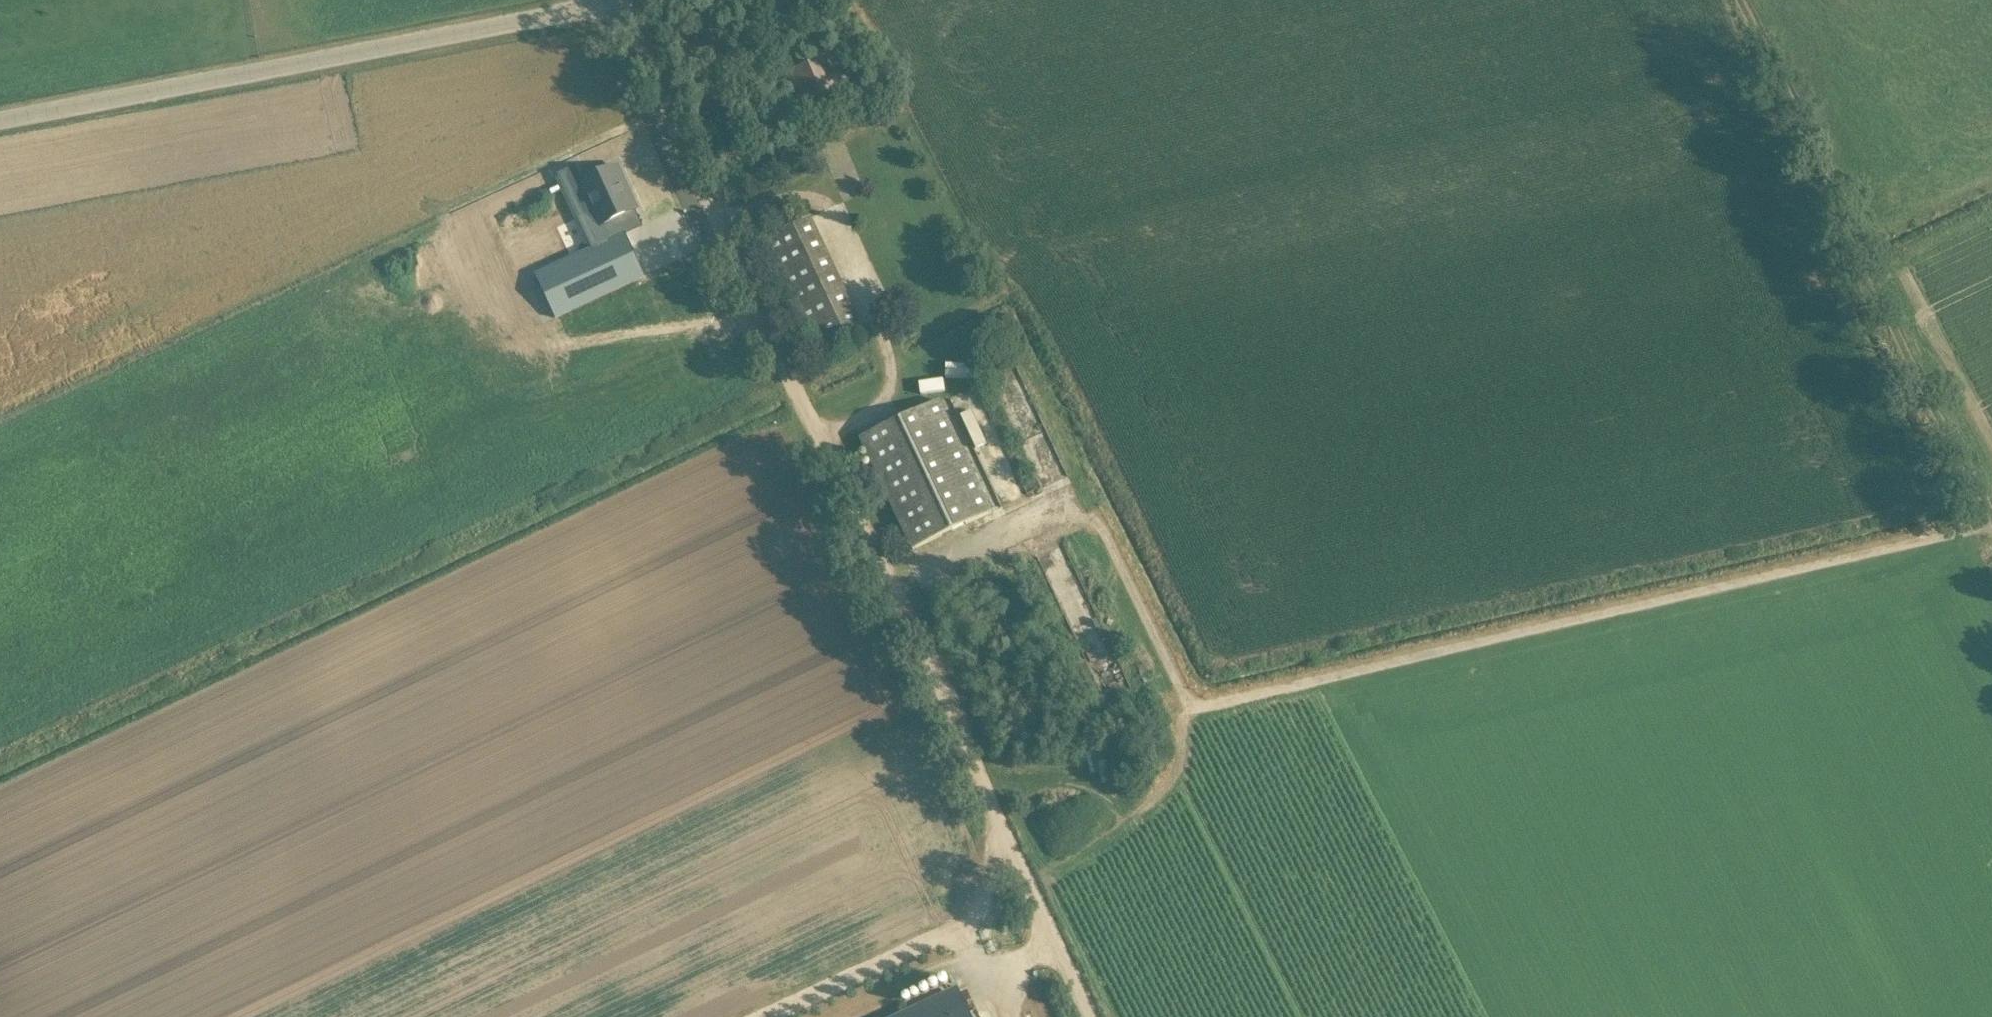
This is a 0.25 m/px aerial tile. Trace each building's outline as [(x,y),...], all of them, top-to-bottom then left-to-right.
[(838,53),(787,75),(802,108),(853,86),(838,53)] [(617,166),(581,183),(601,227),(602,226),(608,238),(533,272),(555,318),(572,310),(645,276),(625,233),(624,233),(617,219),(637,209),(628,193),(626,195),(613,170),(618,168),(617,166)] [(827,253),(811,217),(767,238),(784,273),(827,253)] [(992,512),(939,400),(861,437),(914,549),(992,512)] [(1083,644),(1093,655),(1104,645),(1094,634),(1083,644)] [(1094,750),(1086,752),(1091,773),(1101,770),(1103,781),(1110,780),(1104,751),(1094,753),(1094,750)] [(893,1016),(971,1016),(957,987),(893,1016)]
